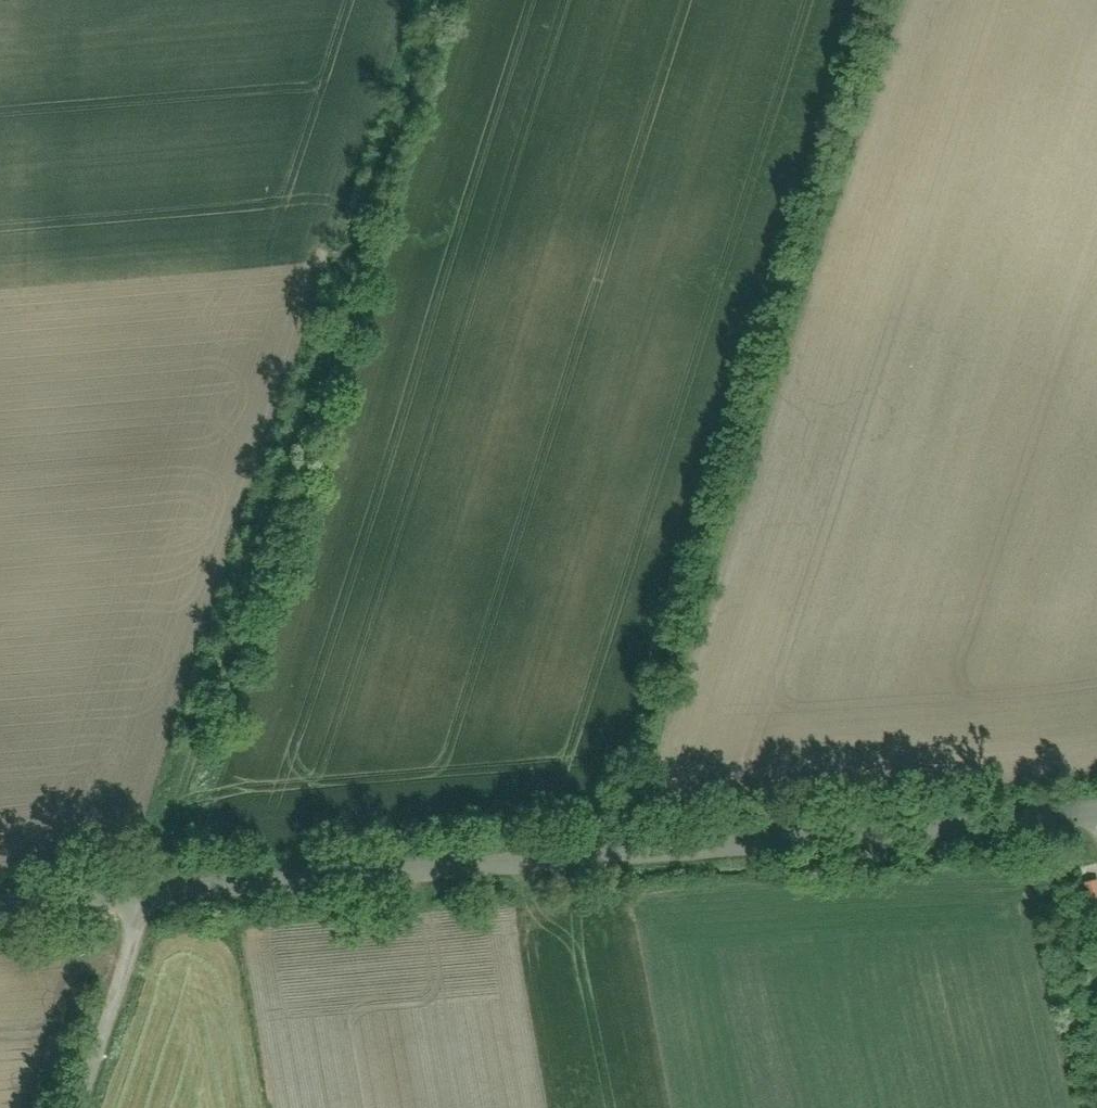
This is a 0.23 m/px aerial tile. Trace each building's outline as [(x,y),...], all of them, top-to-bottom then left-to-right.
[(1084,880),(1088,897),(1096,895),(1096,877),(1084,880)]
